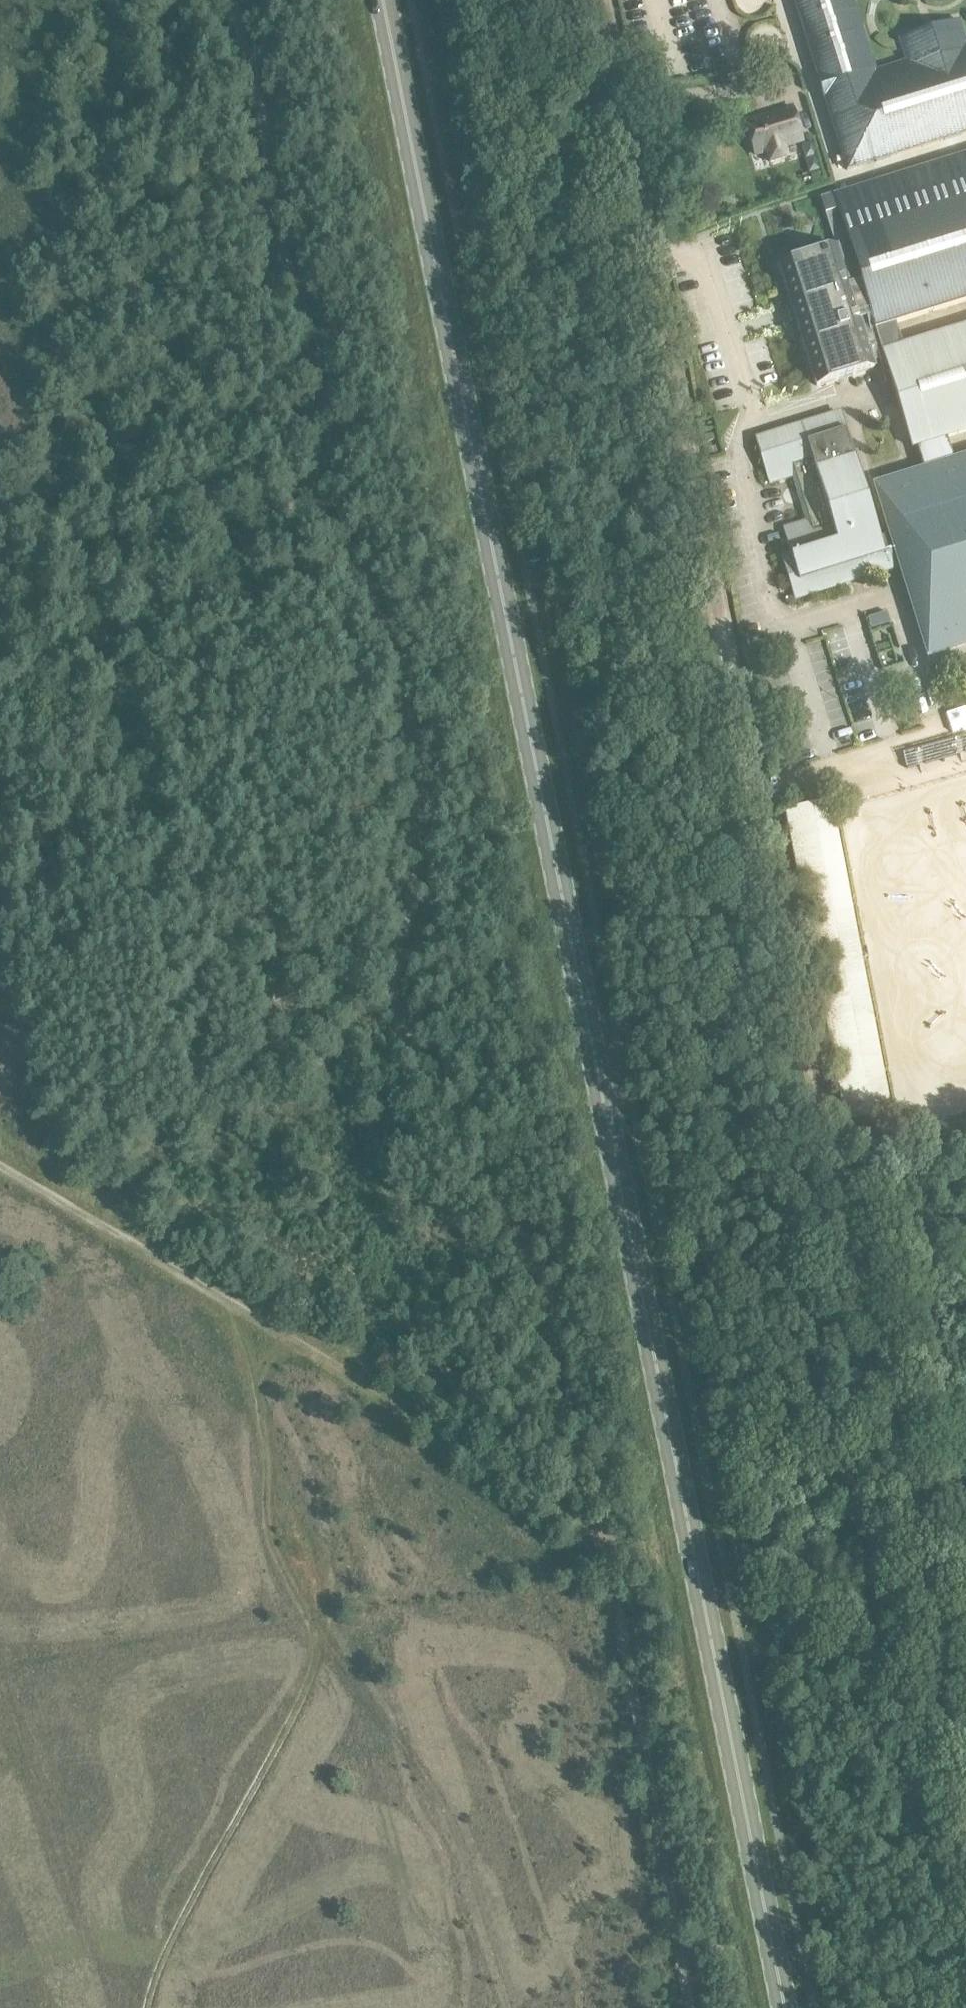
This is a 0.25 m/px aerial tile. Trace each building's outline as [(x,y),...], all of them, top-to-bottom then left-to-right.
[(818,78),(817,78),(823,99),(825,98),(847,171),(965,134),(965,49),(964,50),(958,30),(906,46),(912,66),(873,78),(848,0),(794,0),(818,78)] [(802,143),(794,110),(744,123),(753,156),(766,153),(768,163),(788,158),(785,147),(802,143)] [(803,134),(826,128),(824,120),(801,126),(803,134)] [(834,196),(876,329),(896,323),(965,301),(965,155),(834,196)] [(834,196),(821,200),(836,248),(871,363),(872,363),(885,359),(883,352),(876,329),(834,196)] [(836,248),(779,266),(792,306),(794,306),(799,320),(796,321),(817,386),(873,369),(871,363),(836,248)] [(896,323),(876,329),(883,352),(902,346),(896,323)] [(883,352),(885,359),(911,441),(910,441),(912,448),(917,446),(947,437),(965,431),(965,326),(902,346),(883,352)] [(795,474),(810,523),(784,531),(792,556),(782,559),(794,597),(894,566),(885,536),(880,537),(842,415),(842,414),(757,441),(757,440),(756,440),(769,482),(795,474)] [(947,437),(917,446),(917,447),(924,470),(954,460),(947,437)] [(874,485),(875,489),(876,489),(927,653),(926,653),(928,657),(932,656),(965,645),(965,456),(954,460),(924,470),(878,484),(878,483),(874,485)] [(902,678),(924,669),(919,656),(897,664),(902,678)] [(905,690),(932,687),(930,673),(903,676),(905,690)] [(932,744),(939,766),(965,759),(965,715),(945,721),(950,739),(932,744)] [(822,804),(786,811),(806,920),(844,912),(822,804)]
